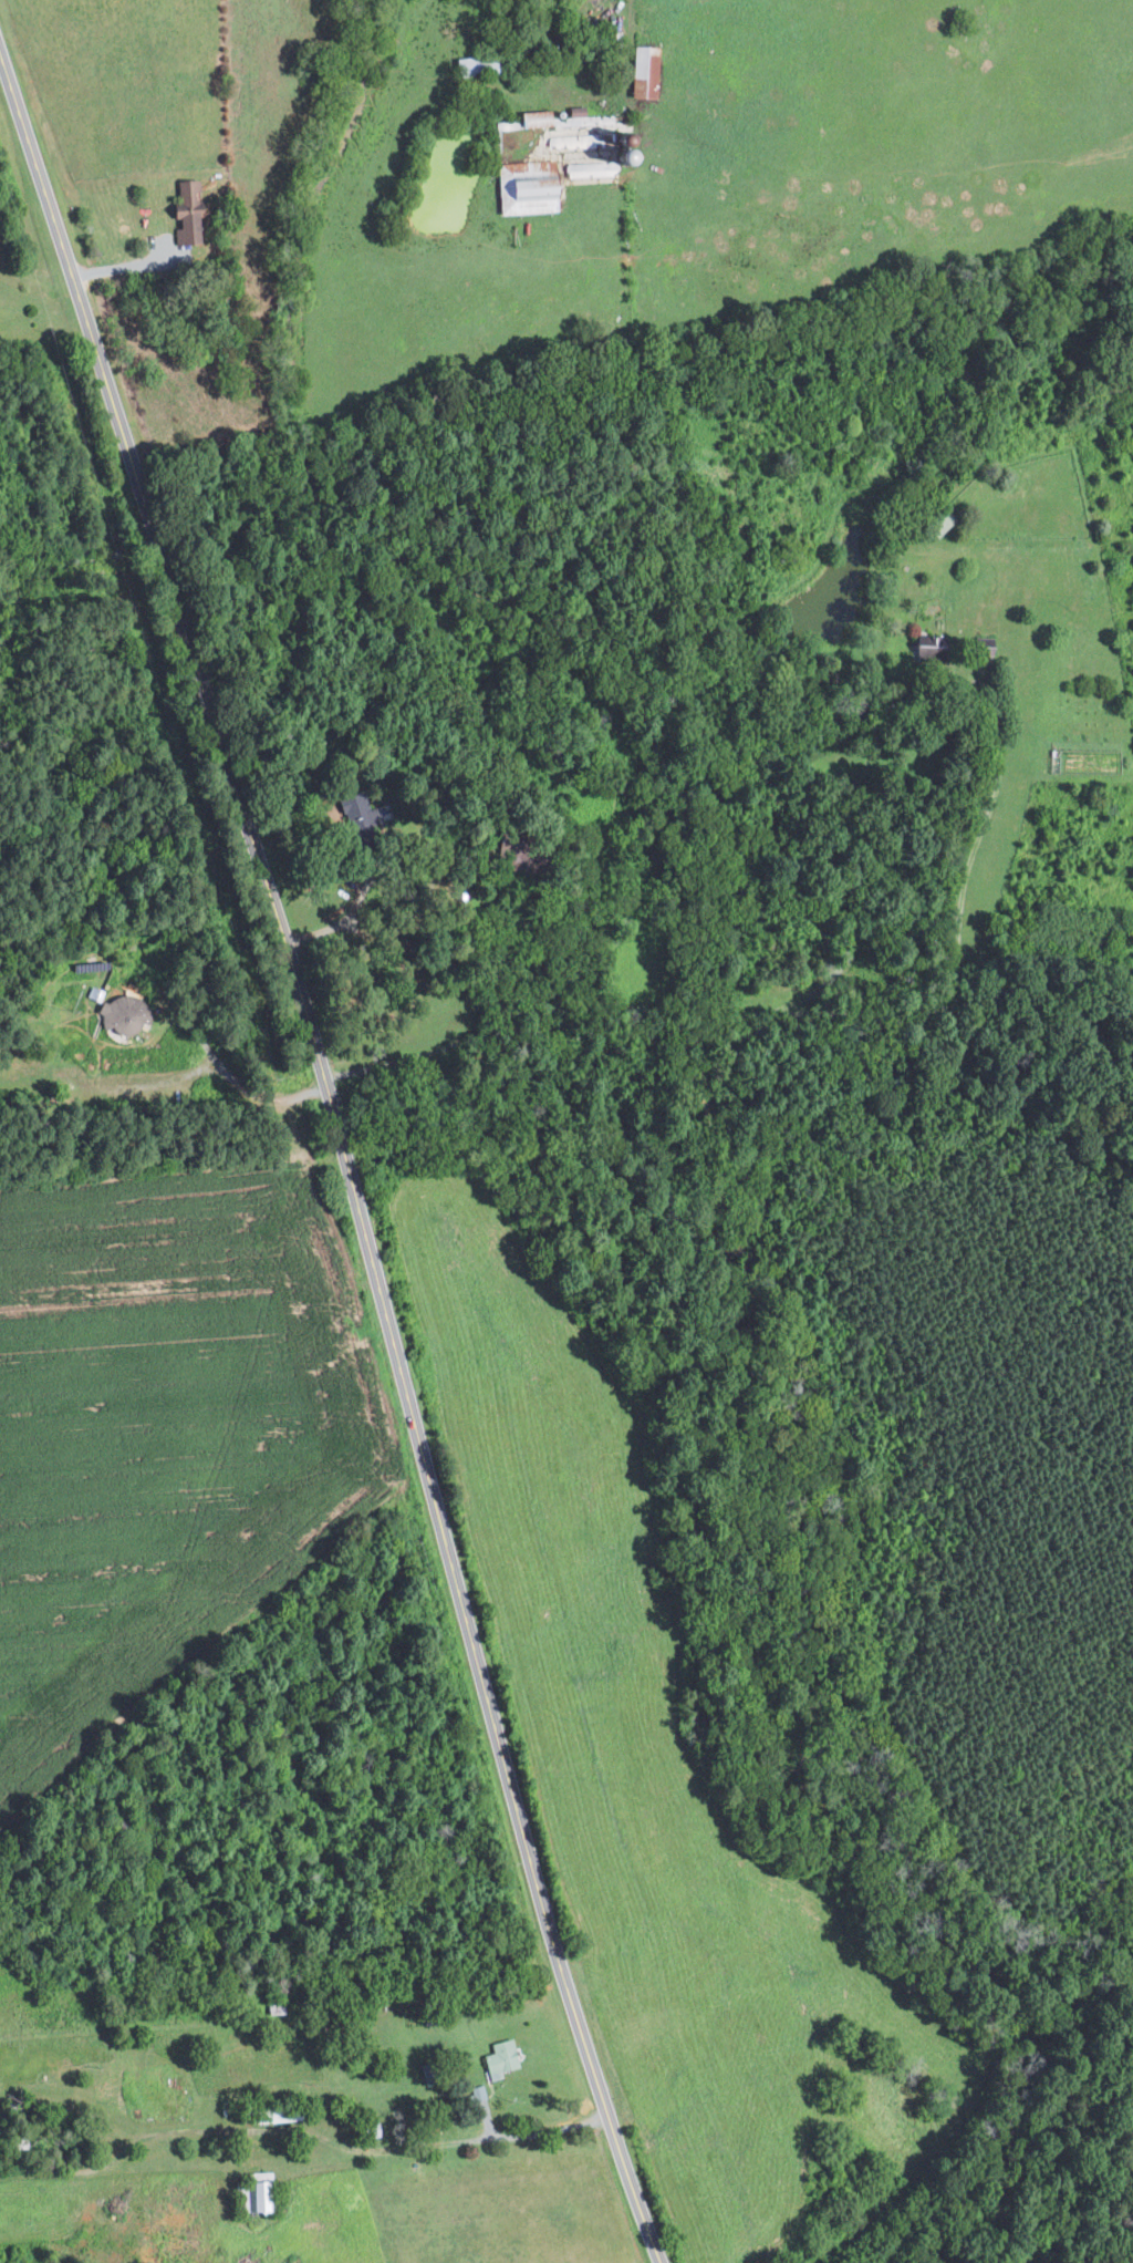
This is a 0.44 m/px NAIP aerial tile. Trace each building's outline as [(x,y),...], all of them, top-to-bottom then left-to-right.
[(654,98),(656,46),(630,45),(629,97),(654,98)] [(492,54),(454,56),(454,74),(493,72),(492,54)] [(518,110),(518,126),(548,125),(548,110),(518,110)] [(575,135),(562,137),(564,149),(577,147),(575,135)] [(497,214),(552,211),(550,160),(495,163),(497,214)] [(564,177),(615,175),(614,162),(564,163),(564,177)] [(176,243),(193,242),(191,209),(197,209),(196,179),(175,180),(176,204),(168,204),(169,218),(175,217),(176,243)] [(942,635),(914,634),(913,661),(942,662),(942,635)] [(991,655),(992,638),(973,637),(973,655),(991,655)] [(340,798),(351,831),(374,824),(363,791),(340,798)] [(150,1023),(155,1007),(113,993),(110,1003),(101,1000),(96,1014),(102,1016),(99,1028),(133,1038),(138,1020),(150,1023)] [(489,2043),(492,2052),(482,2054),(489,2081),(501,2078),(500,2071),(517,2067),(510,2038),(489,2043)] [(473,2101),(486,2099),(484,2085),(471,2087),(473,2101)] [(263,2210),(261,2180),(244,2181),(244,2190),(240,2190),(241,2211),(263,2210)]
